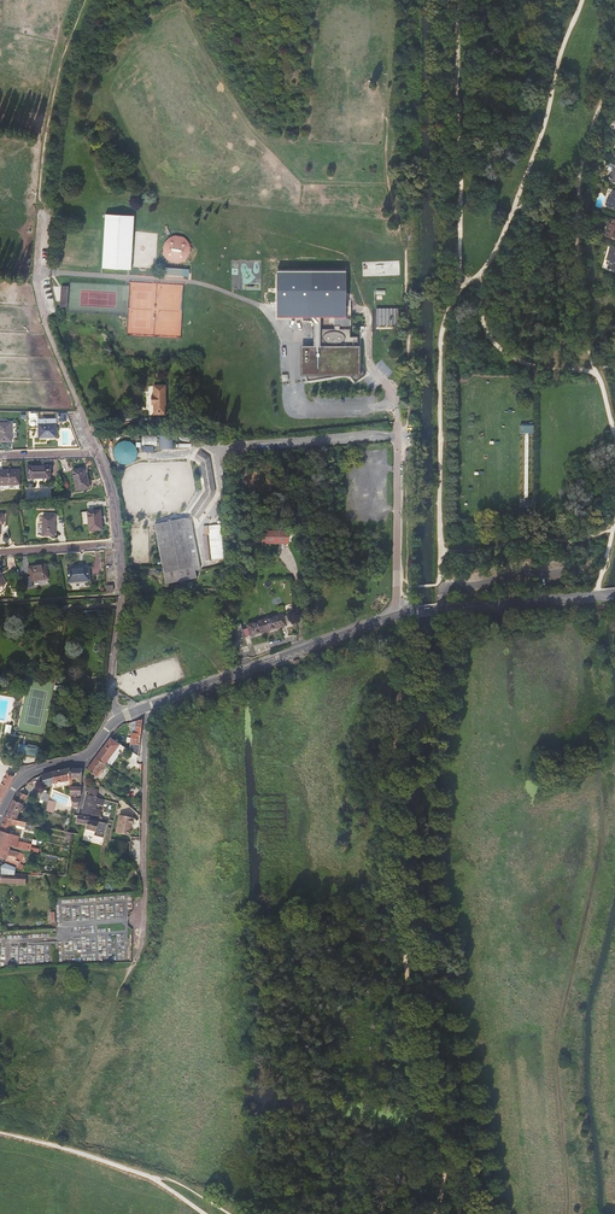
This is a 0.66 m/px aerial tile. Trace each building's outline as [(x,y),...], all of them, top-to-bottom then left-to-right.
[(610,190),(607,199),(605,200),(603,204),(604,206),(614,210),(614,192),(610,190)] [(133,215),(105,214),(105,220),(103,268),(130,269),(133,215)] [(611,219),(609,224),(604,237),(614,241),(614,221),(611,219)] [(167,235),(163,260),(187,264),(192,239),(167,235)] [(608,245),(605,260),(608,261),(606,267),(611,269),(611,271),(614,273),(614,247),(608,245)] [(303,318),(308,318),(316,314),(329,314),(329,327),(316,327),(308,327),(308,345),(304,345),(304,366),(301,366),(302,378),(333,374),(333,372),(344,372),(350,381),(361,374),(354,363),(353,336),(346,336),(346,328),(335,328),(335,326),(346,326),(347,269),(279,269),(279,314),(303,315),(303,318)] [(69,287),(62,287),(60,307),(67,307),(69,287)] [(398,325),(398,309),(376,309),(376,325),(398,325)] [(167,406),(166,386),(155,387),(155,396),(153,396),(153,406),(155,406),(155,415),(171,415),(171,405),(167,406)] [(55,420),(40,420),(38,420),(38,412),(26,412),(27,427),(36,427),(37,429),(39,433),(39,438),(56,437),(55,420)] [(66,413),(58,414),(58,422),(66,421),(66,413)] [(11,423),(0,423),(0,442),(11,442),(11,423)] [(534,433),(534,423),(520,423),(520,433),(534,433)] [(143,434),(142,445),(158,445),(158,435),(143,434)] [(160,448),(174,449),(174,436),(161,435),(160,448)] [(140,459),(133,439),(113,446),(120,466),(140,459)] [(200,456),(189,449),(185,457),(192,461),(201,494),(187,518),(185,519),(195,571),(200,570),(191,521),(194,522),(211,494),(200,456)] [(50,482),(50,466),(27,466),(27,483),(50,482)] [(318,471),(317,466),(303,468),(289,470),(291,487),(302,486),(301,474),(318,471)] [(85,477),(83,469),(72,471),(76,490),(89,488),(87,476),(85,477)] [(19,470),(0,470),(0,485),(20,485),(19,470)] [(48,500),(48,490),(26,490),(27,502),(48,500)] [(520,507),(534,507),(534,497),(520,498),(520,507)] [(100,510),(87,512),(88,524),(89,531),(102,530),(100,510)] [(55,517),(42,516),(42,535),(42,536),(54,536),(55,517)] [(185,519),(154,524),(166,585),(197,579),(195,571),(185,519)] [(206,561),(224,558),(221,525),(208,526),(208,528),(203,529),(204,536),(203,536),(206,561)] [(288,544),(288,532),(260,533),(259,533),(260,544),(260,545),(288,544)] [(15,568),(14,561),(5,563),(7,570),(15,568)] [(28,567),(29,572),(30,577),(26,577),(28,586),(32,585),(31,582),(48,579),(46,564),(28,567)] [(89,581),(88,568),(67,569),(68,582),(89,581)] [(102,615),(102,605),(80,607),(81,619),(100,617),(100,615),(102,615)] [(281,614),(246,624),(247,628),(242,630),(240,624),(233,626),(233,628),(236,640),(286,625),(284,617),(283,617),(282,617),(281,614)] [(232,641),(236,640),(233,628),(228,629),(230,635),(232,641)] [(131,733),(129,751),(139,757),(140,745),(142,719),(135,721),(131,722),(131,733)] [(96,758),(105,764),(120,744),(110,738),(99,754),(96,757),(96,758)] [(39,747),(19,744),(17,753),(38,757),(39,747)] [(96,758),(95,757),(86,770),(96,777),(105,764),(96,758)] [(45,787),(69,780),(69,778),(69,768),(54,771),(41,774),(41,775),(45,787)] [(69,768),(69,778),(81,778),(82,768),(69,768)] [(9,786),(14,776),(7,772),(0,786),(0,803),(9,786)] [(81,787),(69,787),(72,807),(75,807),(77,807),(81,794),(81,787)] [(36,798),(47,802),(48,801),(50,791),(39,788),(36,798)] [(88,788),(87,792),(88,793),(87,795),(95,797),(95,798),(97,790),(88,788)] [(5,817),(18,821),(19,819),(17,818),(21,808),(24,809),(25,806),(23,805),(27,796),(18,792),(13,800),(12,799),(4,817),(5,817)] [(104,800),(98,798),(95,798),(95,797),(87,795),(85,799),(82,813),(98,817),(99,817),(100,813),(100,811),(95,810),(97,804),(103,805),(104,800)] [(45,810),(45,812),(52,814),(54,803),(48,801),(47,802),(45,810)] [(76,822),(87,824),(87,823),(88,821),(88,820),(89,817),(77,815),(76,822)] [(133,818),(119,815),(116,833),(129,836),(130,828),(131,828),(133,818)] [(25,825),(26,823),(18,821),(5,817),(0,829),(0,831),(8,833),(12,824),(25,828),(25,825)] [(98,822),(88,820),(88,821),(87,823),(87,824),(86,829),(94,831),(93,836),(106,840),(111,820),(99,818),(98,821),(98,822)] [(111,820),(106,840),(110,841),(110,840),(114,821),(111,820)] [(8,833),(0,831),(0,858),(6,859),(5,863),(16,867),(22,870),(24,866),(23,864),(19,863),(21,853),(9,851),(10,847),(14,835),(8,833)] [(19,836),(14,835),(10,847),(31,852),(33,845),(18,841),(19,836)] [(1,872),(15,874),(16,867),(5,863),(1,866),(1,872)] [(26,874),(15,874),(1,872),(1,883),(25,884),(26,875),(26,874)] [(36,883),(37,876),(29,875),(27,875),(27,882),(36,883)]
